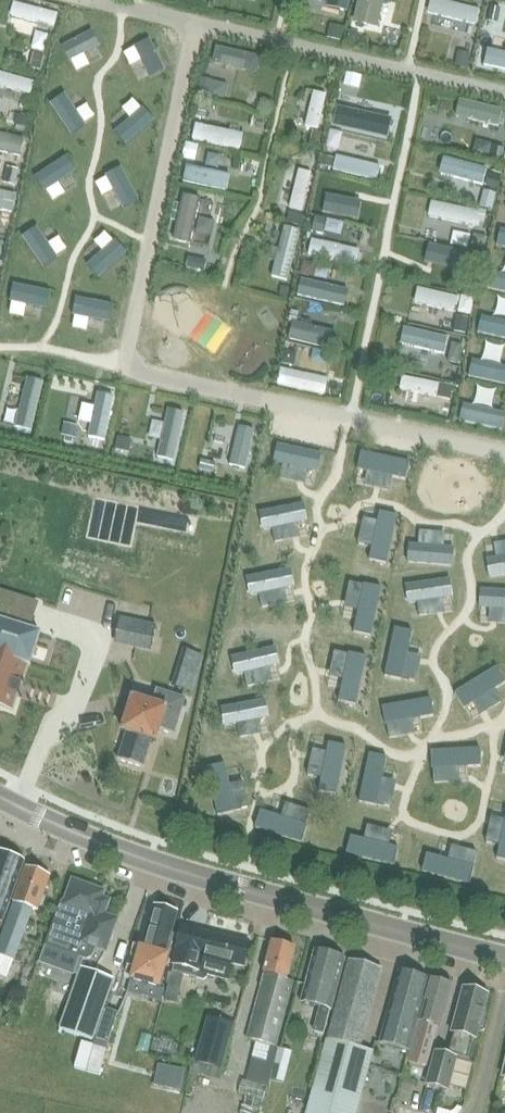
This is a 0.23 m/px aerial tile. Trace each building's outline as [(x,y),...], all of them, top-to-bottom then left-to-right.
[(61,15),(65,0),(20,0),(19,3),(61,15)] [(388,0),(364,0),(361,11),(384,17),(388,0)] [(486,0),(436,0),(436,6),(485,12),(486,0)] [(497,33),(492,54),(504,57),(504,35),(497,33)] [(7,59),(3,75),(39,84),(43,68),(7,59)] [(330,117),(333,80),(319,79),(315,116),(330,117)] [(495,114),(497,98),(461,94),(459,109),(495,114)] [(352,103),(349,119),(388,126),(391,110),(352,103)] [(207,109),(202,126),(243,139),(248,121),(207,109)] [(31,141),(33,123),(0,119),(0,138),(31,141)] [(345,143),(341,159),(383,170),(387,153),(345,143)] [(495,175),(499,159),(453,145),(448,162),(495,175)] [(311,200),(321,159),(307,156),(297,197),(311,200)] [(193,171),(233,178),(235,166),(196,158),(193,171)] [(20,180),(0,176),(0,199),(16,201),(20,180)] [(185,229),(204,231),(210,183),(191,181),(185,229)] [(332,186),(329,202),(374,211),(377,195),(332,186)] [(485,212),(486,196),(439,192),(438,208),(485,212)] [(306,220),(290,218),(283,267),(299,270),(306,220)] [(321,226),(317,244),(365,254),(369,236),(321,226)] [(436,253),(471,259),(474,241),(440,234),(436,253)] [(199,241),(196,255),(210,258),(213,243),(199,241)] [(350,294),(354,280),(309,268),(305,283),(350,294)] [(427,275),(423,290),(462,301),(466,285),(427,275)] [(482,286),(467,285),(466,303),(480,304),(482,286)] [(437,295),(431,311),(444,316),(450,300),(437,295)] [(218,303),(200,329),(222,344),(240,318),(218,303)] [(494,306),(489,320),(504,326),(504,310),(494,306)] [(336,333),(339,316),(301,311),(299,329),(336,333)] [(454,341),(456,318),(414,314),(411,336),(454,341)] [(464,370),(468,356),(453,352),(449,366),(464,370)] [(481,368),(504,374),(504,358),(485,353),(481,368)] [(290,354),(286,372),(332,381),(336,364),(290,354)] [(446,384),(447,368),(410,365),(409,382),(446,384)] [(504,415),(504,398),(473,390),(469,406),(504,415)] [(287,446),(290,432),(276,429),(275,433),(266,431),(264,439),(273,441),(272,442),(287,446)] [(391,436),(385,464),(411,470),(418,442),(391,436)] [(298,475),(300,462),(280,458),(282,451),(266,447),(262,467),(298,475)] [(370,509),(394,513),(398,486),(374,483),(370,509)] [(284,517),(287,506),(268,502),(269,495),(258,493),(257,499),(255,499),(252,511),(284,517)] [(364,527),(359,546),(384,552),(389,533),(364,527)] [(423,539),(416,567),(446,575),(449,563),(439,561),(443,544),(423,539)] [(466,548),(462,579),(485,582),(489,551),(466,548)] [(288,555),(283,570),(295,574),(300,559),(288,555)] [(244,583),(277,588),(281,564),(248,558),(244,583)] [(352,596),(374,597),(375,575),(353,574),(352,596)] [(410,575),(403,600),(426,606),(433,581),(410,575)] [(9,710),(15,692),(17,685),(18,686),(19,685),(25,666),(27,667),(37,636),(26,632),(35,606),(0,594),(0,707),(9,710)] [(355,646),(363,622),(353,618),(345,642),(355,646)] [(134,622),(129,643),(152,647),(156,627),(134,622)] [(248,666),(252,641),(232,638),(228,662),(248,666)] [(353,660),(346,684),(356,687),(363,663),(353,660)] [(391,696),(413,699),(417,673),(396,669),(391,696)] [(227,676),(226,692),(240,694),(242,678),(227,676)] [(429,703),(457,710),(463,685),(435,678),(429,703)] [(504,724),(504,695),(489,691),(483,719),(504,724)] [(127,752),(119,779),(146,788),(154,761),(158,762),(162,750),(174,754),(185,718),(156,709),(152,724),(133,718),(123,751),(127,752)] [(413,720),(386,713),(380,732),(408,739),(413,720)] [(495,757),(499,730),(475,728),(472,754),(495,757)] [(340,780),(345,751),(324,747),(318,776),(340,780)] [(386,825),(391,802),(368,797),(363,821),(386,825)] [(471,827),(468,848),(485,850),(488,829),(471,827)] [(2,922),(23,862),(0,854),(0,922),(2,922)] [(0,937),(0,976),(6,979),(13,960),(12,959),(30,909),(35,911),(47,877),(25,869),(0,937)] [(61,901),(45,946),(70,955),(84,960),(88,960),(92,958),(93,955),(96,948),(106,952),(117,921),(104,916),(106,910),(98,908),(100,903),(102,899),(101,893),(96,890),(73,882),(65,902),(61,901)] [(140,948),(131,981),(160,990),(169,956),(168,956),(174,936),(171,935),(177,913),(154,907),(142,949),(140,948)] [(247,943),(182,928),(176,953),(177,953),(176,963),(173,975),(204,982),(207,979),(208,976),(228,980),(231,965),(240,967),(247,943)] [(271,943),(244,1040),(273,1048),(291,982),(284,980),(293,949),(271,943)] [(305,985),(299,1004),(319,1009),(312,1033),(322,1036),(328,1011),(333,994),(342,959),(314,951),(305,985)] [(307,1112),(356,1112),(371,1051),(360,1048),(363,1037),(365,1028),(381,970),(347,961),(333,1016),(326,1042),(307,1112)] [(93,1041),(114,980),(80,968),(59,1030),(93,1041)] [(399,972),(380,1045),(392,1048),(406,1052),(425,979),(399,972)] [(439,1027),(450,986),(429,981),(409,1054),(426,1059),(435,1026),(439,1027)] [(452,1033),(446,1054),(434,1051),(425,1086),(449,1092),(457,1060),(467,1063),(478,1027),(475,1026),(484,995),(462,989),(450,1030),(452,1033)] [(106,1009),(95,1040),(108,1044),(119,1014),(106,1009)] [(199,1050),(196,1063),(221,1070),(233,1026),(218,1022),(210,1053),(199,1050)] [(298,1050),(302,1036),(289,1032),(285,1047),(298,1050)] [(292,1052),(278,1049),(271,1080),(284,1083),(292,1052)] [(161,1066),(157,1084),(181,1089),(185,1071),(161,1066)]
